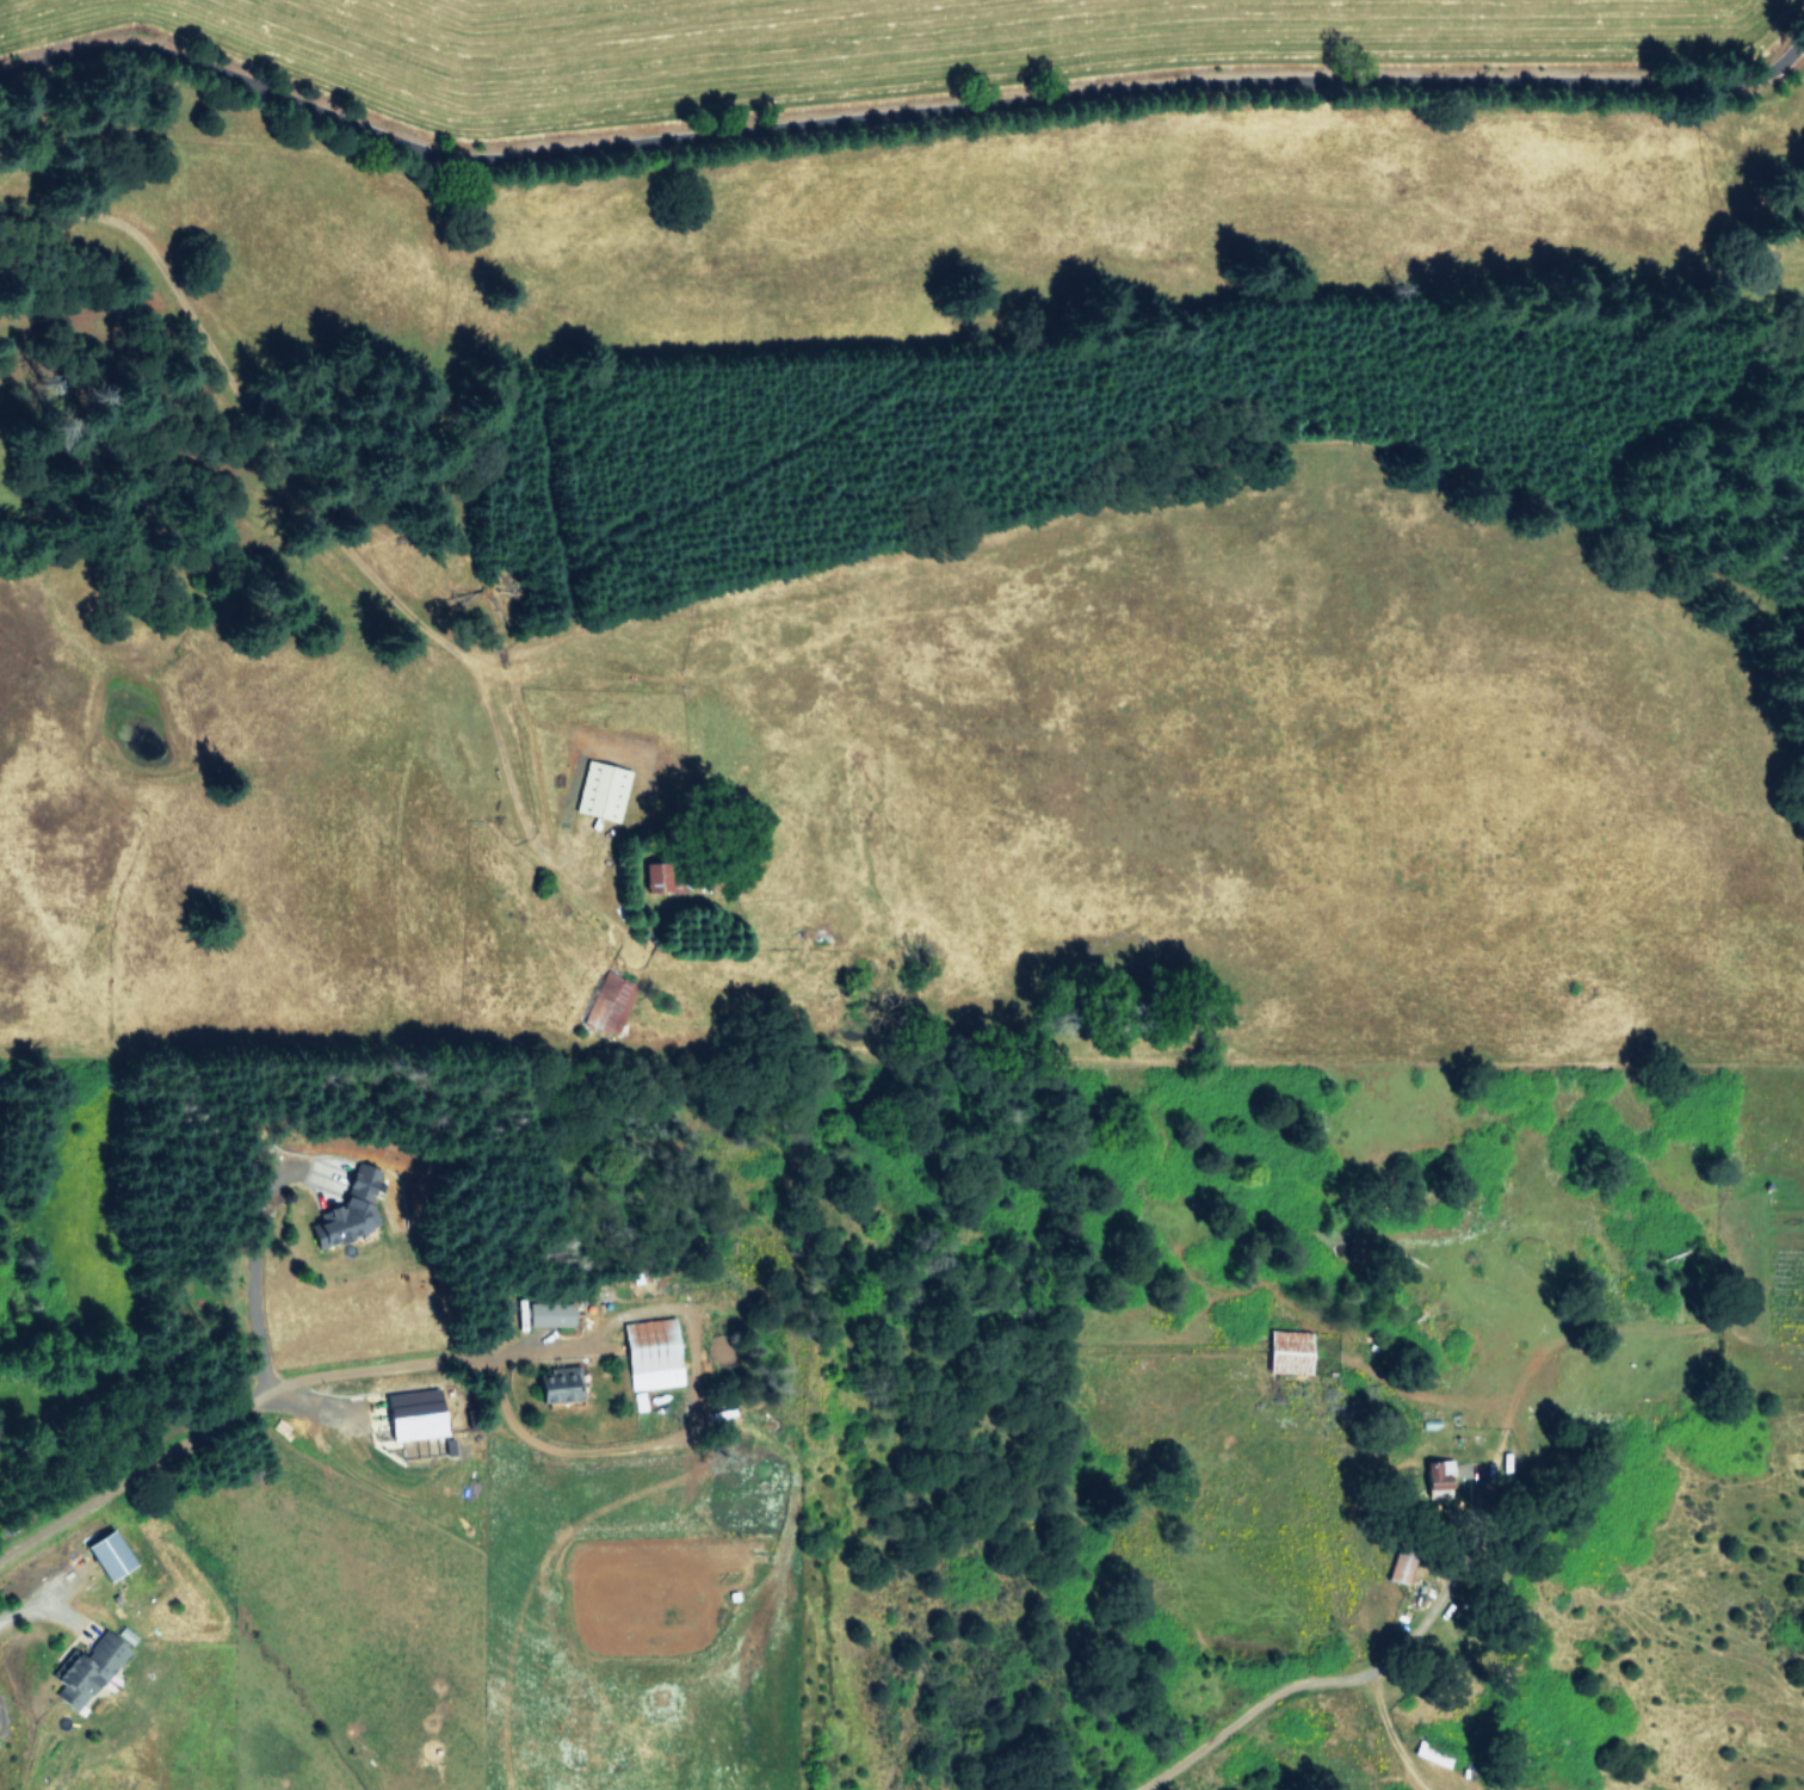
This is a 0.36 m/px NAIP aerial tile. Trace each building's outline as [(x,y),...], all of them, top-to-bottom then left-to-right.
[(573,812),(617,822),(629,769),(585,759),(573,812)] [(642,893),(666,892),(665,862),(641,863),(642,893)] [(637,985),(604,970),(581,1021),(614,1035),(637,985)] [(314,1248),(382,1225),(373,1198),(377,1196),(368,1169),(358,1173),(357,1171),(340,1177),(348,1200),(323,1208),(327,1217),(306,1225),(314,1248)] [(573,1326),(573,1301),(529,1300),(528,1325),(573,1326)] [(629,1389),(681,1384),(674,1317),(622,1322),(629,1389)] [(578,1398),(575,1368),(535,1372),(538,1402),(578,1398)] [(443,1433),(437,1388),(383,1396),(389,1440),(443,1433)] [(1432,1461),(1433,1475),(1452,1473),(1450,1459),(1432,1461)] [(103,1580),(131,1566),(112,1529),(84,1543),(103,1580)] [(75,1713),(126,1648),(136,1636),(122,1625),(113,1636),(102,1628),(80,1655),(70,1647),(49,1673),(62,1683),(52,1695),(75,1713)]
